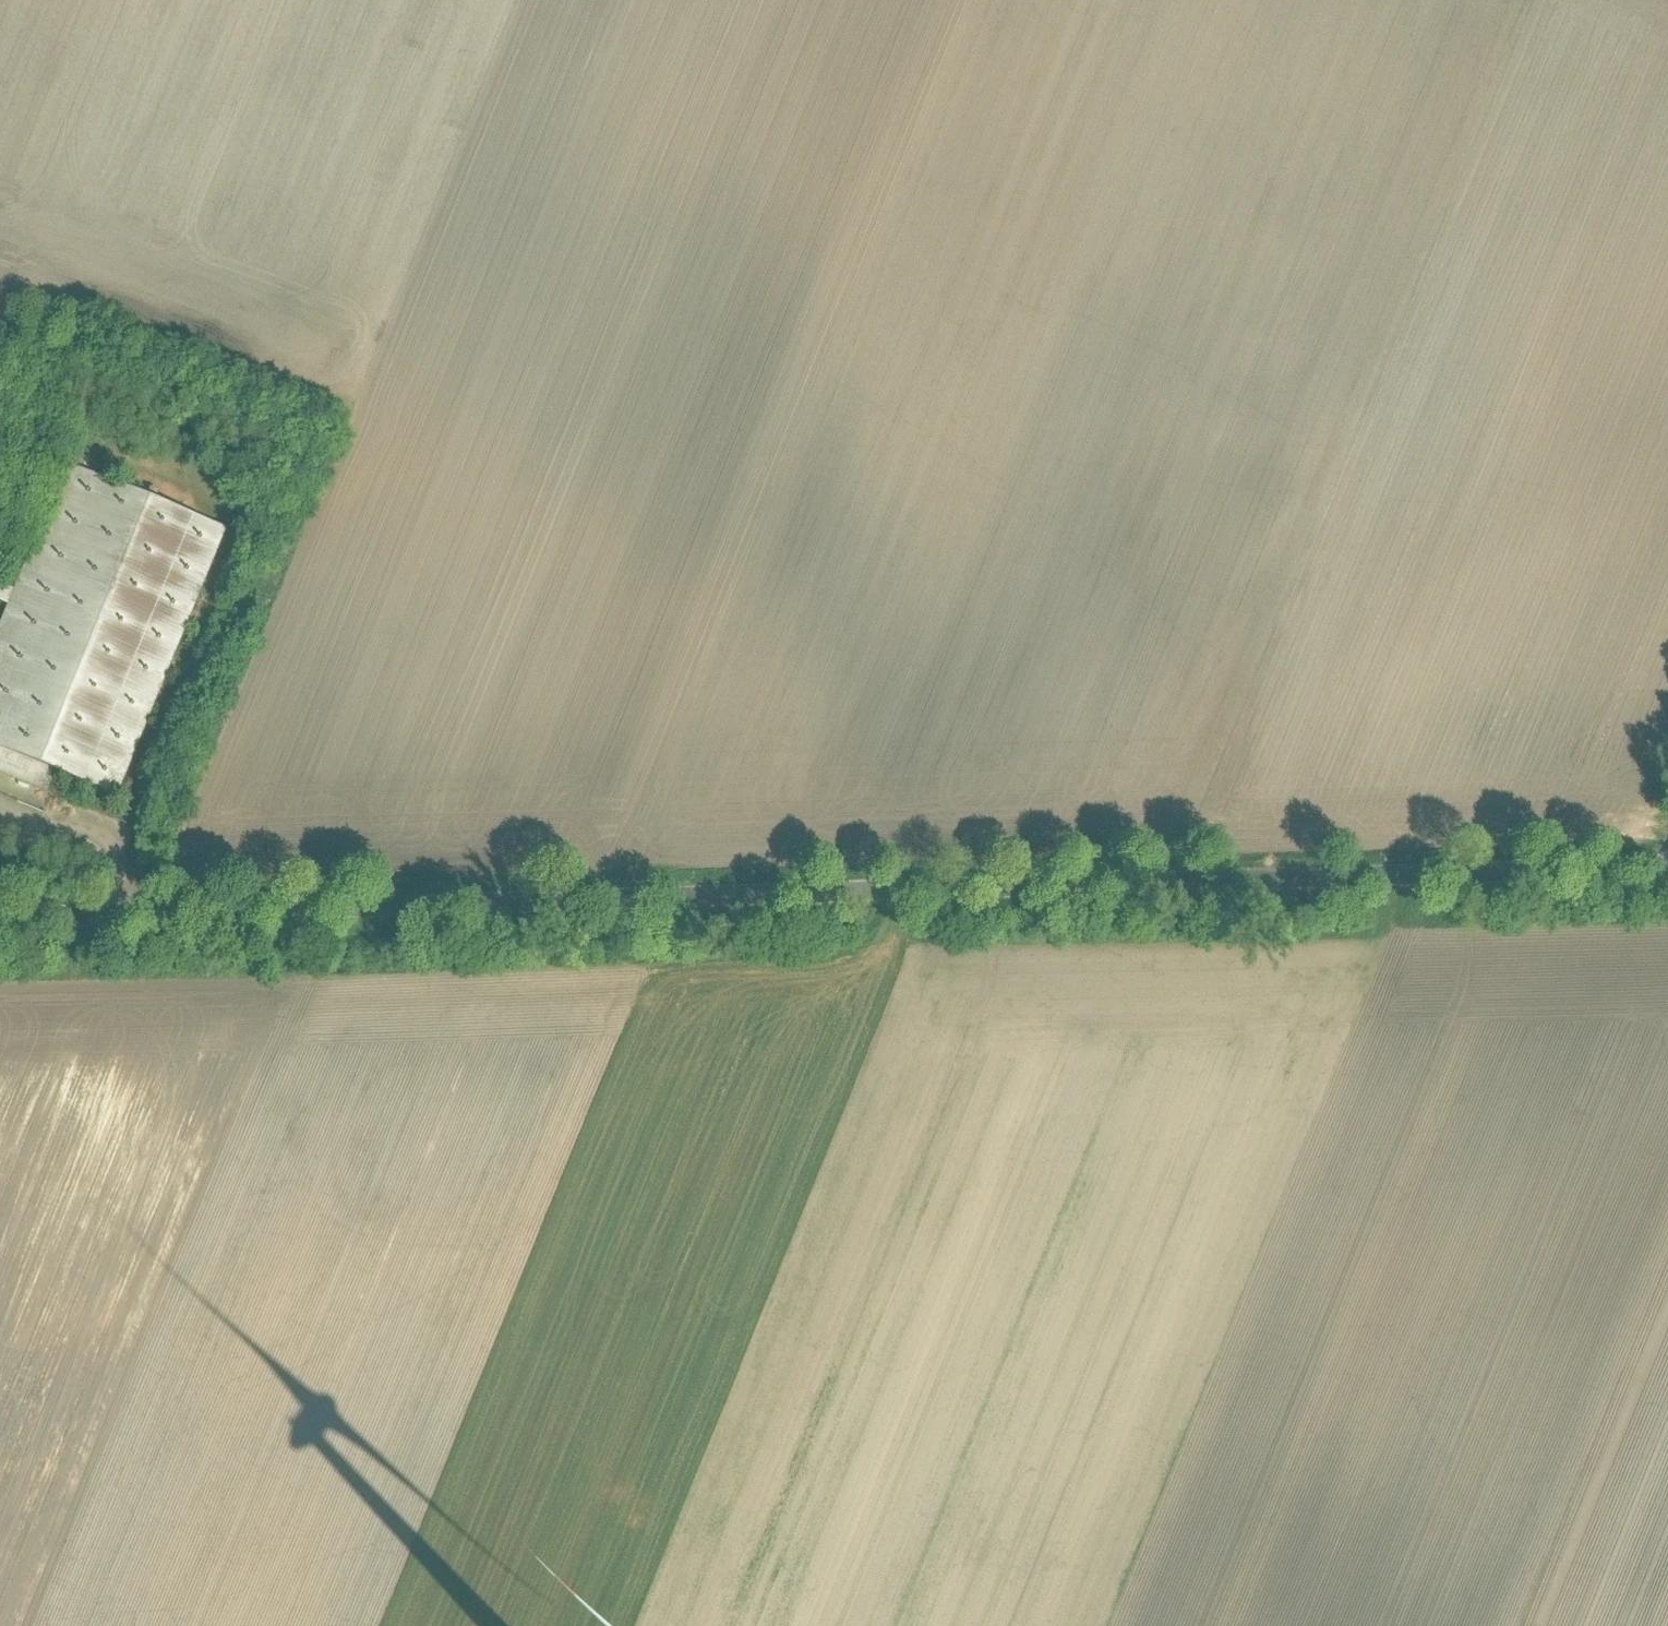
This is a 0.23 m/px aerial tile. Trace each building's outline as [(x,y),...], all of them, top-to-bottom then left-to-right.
[(61,466),(0,617),(0,752),(116,799),(224,533),(61,466)]
